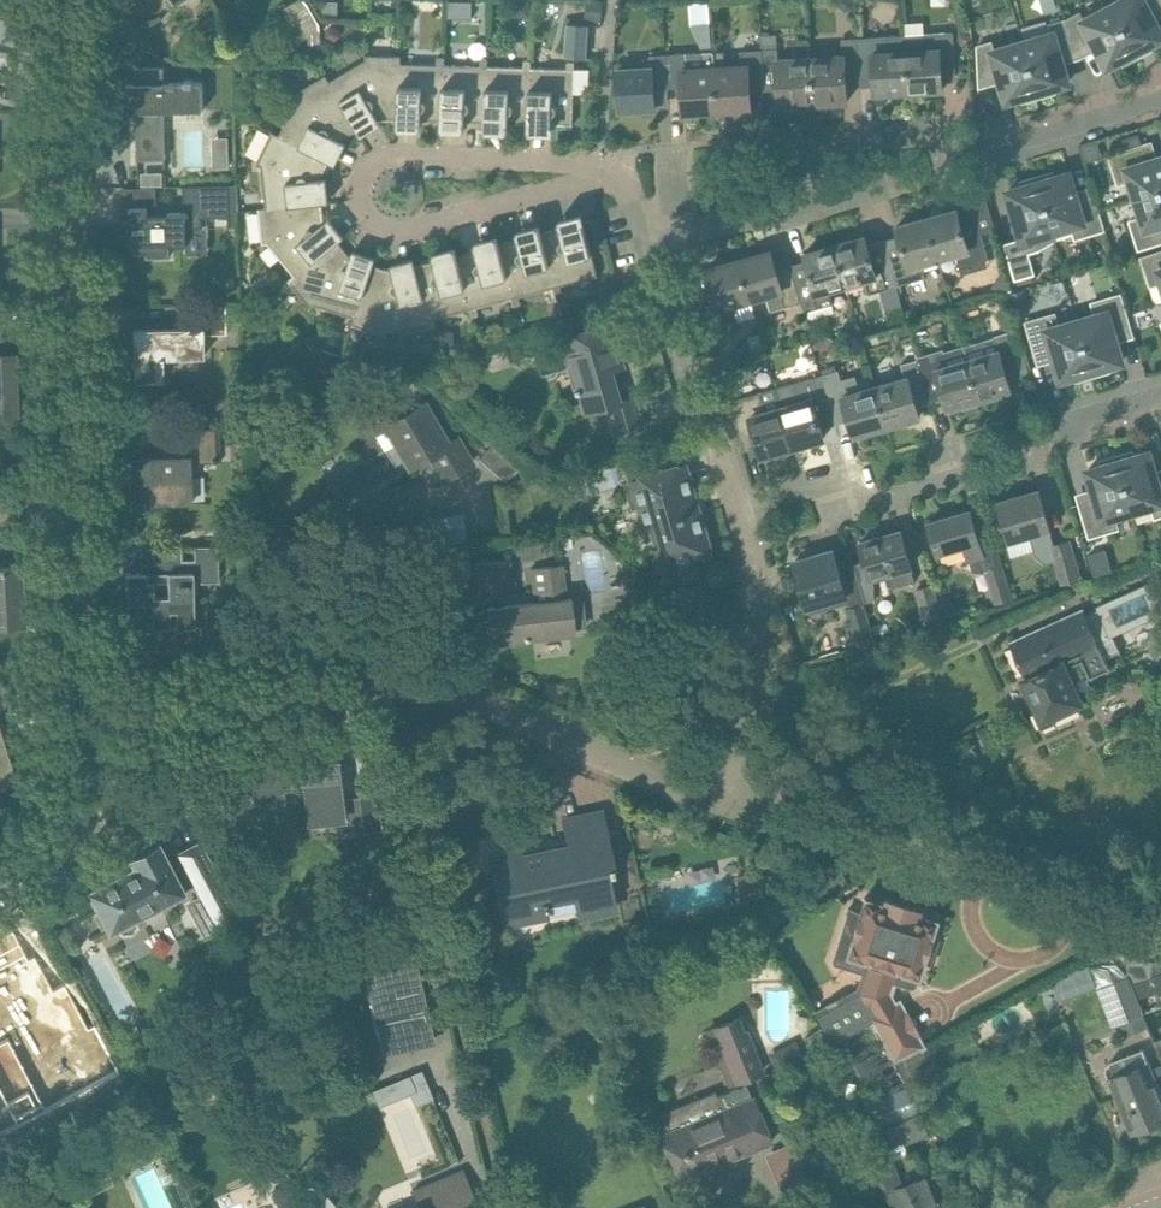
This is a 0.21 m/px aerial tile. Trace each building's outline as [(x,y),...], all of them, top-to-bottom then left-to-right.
[(1111,5),(1138,56),(1153,48),(1150,44),(1160,38),(1160,31),(1150,11),(1160,5),(1160,0),(1121,0),(1111,5)] [(323,30),(305,1),(288,12),(305,40),(323,30)] [(603,21),(604,2),(590,1),(589,20),(603,21)] [(1084,20),(1080,12),(1066,20),(1078,49),(1094,41),(1107,66),(1121,59),(1124,64),(1138,56),(1111,5),(1084,20)] [(1066,20),(1050,24),(1052,33),(1023,41),(1039,96),(1055,92),(1054,87),(1069,82),(1060,55),(1078,49),(1066,20)] [(566,56),(585,57),(587,25),(569,24),(566,56)] [(342,37),(342,36),(342,35),(342,33),(341,32),(340,31),(340,30),(337,29),(336,29),(335,29),(334,29),(333,29),(331,30),(330,30),(329,31),(329,32),(328,33),(328,35),(328,36),(328,37),(328,38),(329,39),(329,40),(330,41),(333,43),(334,43),(335,43),(336,43),(337,43),(340,41),(340,40),(341,39),(342,38),(342,37)] [(954,31),(907,34),(910,91),(943,89),(942,74),(956,74),(954,31)] [(858,38),(861,80),(875,79),(875,93),(910,91),(907,34),(858,38)] [(843,54),(812,57),(815,107),(835,106),(834,102),(847,102),(846,81),(861,80),(858,38),(842,39),(843,54)] [(1039,96),(1023,41),(994,50),(991,42),(978,46),(980,78),(999,73),(1007,100),(1022,96),(1024,101),(1039,96)] [(815,107),(812,57),(779,59),(778,49),(763,50),(766,90),(779,89),(780,106),(797,105),(797,108),(815,107)] [(231,50),(219,50),(220,64),(231,63),(231,50)] [(766,90),(763,50),(742,51),(743,66),(727,67),(726,51),(715,52),(718,110),(738,109),(738,112),(751,111),(750,91),(766,90)] [(666,54),(669,88),(682,87),(684,116),(698,115),(697,112),(718,110),(715,52),(704,53),(705,67),(688,69),(687,53),(666,54)] [(654,89),(669,88),(666,54),(650,55),(651,67),(618,69),(621,110),(655,108),(654,89)] [(378,118),(398,119),(401,63),(401,56),(365,56),(365,60),(329,81),(357,130),(361,136),(381,124),(378,118)] [(437,64),(401,63),(398,119),(398,126),(421,127),(422,120),(441,120),(444,64),(444,57),(437,57),(437,64)] [(480,65),(444,64),(441,120),(441,128),(465,128),(465,121),(485,122),(488,66),(488,58),(481,58),(480,65)] [(531,67),(532,60),(524,59),(524,67),(488,66),(485,122),(484,129),(508,130),(508,122),(528,123),(531,67)] [(567,68),(531,67),(528,123),(528,131),(552,131),(552,124),(573,125),(574,92),(588,93),(589,69),(575,68),(575,61),(568,61),(567,68)] [(136,69),(136,84),(127,84),(128,111),(137,111),(138,159),(165,158),(164,109),(203,108),(202,81),(164,82),(163,68),(136,69)] [(279,135),(329,161),(336,164),(346,143),(340,140),(357,130),(329,81),(326,75),(295,93),(298,98),(279,135)] [(261,167),(266,208),(322,202),(329,202),(327,178),(320,179),(329,161),(279,135),(273,132),(257,164),(261,167)] [(1109,155),(1118,184),(1131,180),(1136,198),(1160,190),(1160,157),(1149,160),(1144,144),(1109,155)] [(1053,172),(1037,176),(1054,232),(1072,226),(1076,239),(1105,230),(1094,195),(1078,200),(1069,172),(1054,177),(1053,172)] [(1054,232),(1037,176),(1021,181),(1023,186),(1008,191),(1023,239),(1006,244),(1016,279),(1034,274),(1028,253),(1039,250),(1035,237),(1054,232)] [(230,216),(229,184),(184,186),(185,210),(148,211),(148,206),(131,207),(132,251),(149,251),(149,254),(172,254),(172,244),(187,244),(186,226),(201,225),(201,217),(230,216)] [(1136,198),(1142,216),(1130,220),(1139,249),(1160,242),(1160,190),(1136,198)] [(928,217),(940,258),(956,254),(960,267),(989,259),(982,234),(995,230),(987,201),(928,217)] [(268,244),(294,276),(339,241),(344,236),(329,218),(324,222),(322,202),(266,208),(259,208),(263,244),(268,244)] [(582,214),(559,220),(560,228),(541,232),(554,287),(556,294),(563,292),(561,285),(598,276),(584,221),(582,214)] [(899,236),(884,240),(897,286),(925,278),(921,264),(940,258),(928,217),(897,226),(899,236)] [(519,296),(554,287),(541,232),(540,225),(517,231),(519,239),(499,243),(512,298),(514,305),(521,303),(519,296)] [(897,286),(884,240),(868,245),(865,235),(835,244),(847,286),(863,281),(867,294),(897,286)] [(477,307),(512,298),(499,243),(498,236),(475,242),(477,250),(457,255),(470,309),(472,316),(479,314),(477,307)] [(315,305),(354,318),(374,265),(376,258),(353,250),(351,256),(339,241),(294,276),(288,280),(311,308),(315,305)] [(829,291),(847,286),(835,244),(805,253),(807,260),(791,265),(801,301),(804,312),(833,304),(829,291)] [(428,320),(430,327),(437,325),(435,318),(470,309),(457,255),(456,247),(433,253),(434,261),(416,265),(428,320)] [(771,250),(739,260),(750,299),(767,294),(772,310),(801,301),(791,265),(777,269),(771,250)] [(1142,257),(1151,286),(1160,282),(1160,251),(1142,257)] [(388,331),(428,320),(416,265),(414,258),(391,264),(392,271),(374,265),(354,318),(352,325),(386,336),(388,331)] [(735,303),(750,299),(739,260),(707,269),(712,288),(698,292),(709,328),(732,321),(740,319),(735,303)] [(1077,320),(1093,375),(1109,371),(1108,365),(1123,361),(1115,333),(1131,328),(1121,294),(1092,302),(1096,315),(1077,320)] [(226,305),(180,306),(181,328),(134,330),(135,379),(160,378),(160,361),(162,361),(162,357),(202,356),(201,334),(227,333),(226,305)] [(1053,351),(1061,379),(1076,375),(1078,380),(1093,375),(1077,320),(1059,326),(1055,313),(1026,322),(1037,356),(1053,351)] [(576,393),(582,391),(588,412),(607,406),(615,434),(644,426),(635,397),(621,401),(612,370),(623,367),(611,326),(535,348),(541,371),(564,364),(562,358),(570,355),(575,373),(581,371),(586,386),(575,389),(576,393)] [(1011,333),(965,346),(981,399),(1011,390),(1008,379),(1007,376),(1022,372),(1020,366),(1016,352),(1011,333)] [(818,343),(814,344),(815,350),(832,345),(834,342),(835,341),(822,334),(818,343)] [(945,351),(918,359),(928,394),(943,390),(948,408),(962,404),(964,409),(978,405),(977,400),(981,399),(965,346),(945,352),(945,351)] [(323,349),(316,368),(332,373),(339,354),(323,349)] [(457,366),(453,352),(436,356),(440,371),(457,366)] [(16,413),(15,391),(13,391),(12,355),(14,355),(14,353),(12,353),(0,353),(0,413),(16,413)] [(794,383),(776,388),(793,446),(824,437),(822,428),(816,407),(830,403),(822,375),(820,370),(817,359),(790,367),(794,383)] [(906,378),(876,387),(887,426),(920,416),(914,398),(928,394),(918,359),(902,364),(906,378)] [(837,370),(822,375),(830,403),(832,412),(847,408),(851,420),(855,435),(887,426),(876,387),(860,392),(856,376),(842,380),(839,370),(837,370)] [(776,388),(730,401),(731,406),(738,429),(753,425),(759,446),(762,455),(793,446),(776,388)] [(472,462),(457,437),(448,442),(424,401),(405,413),(391,389),(362,406),(377,431),(386,426),(409,466),(429,455),(443,479),(472,462)] [(215,427),(181,428),(182,455),(138,456),(138,476),(134,476),(135,500),(141,500),(142,508),(162,507),(162,503),(190,502),(189,464),(216,463),(215,427)] [(516,468),(491,446),(480,458),(505,481),(516,468)] [(1117,455),(1133,510),(1152,505),(1155,517),(1160,516),(1160,478),(1157,479),(1149,451),(1134,456),(1133,451),(1117,455)] [(1115,516),(1133,510),(1117,455),(1101,460),(1103,465),(1088,470),(1096,497),(1080,502),(1090,537),(1118,528),(1115,516)] [(711,552),(705,532),(704,533),(704,534),(703,534),(682,465),(668,470),(664,456),(627,467),(632,482),(627,483),(634,506),(638,505),(640,509),(642,509),(647,527),(659,523),(665,545),(656,548),(661,566),(711,552)] [(484,481),(439,482),(440,511),(485,510),(484,481)] [(1052,546),(1054,545),(1039,490),(999,501),(1010,540),(1030,534),(1036,555),(1046,564),(1056,561),(1052,546)] [(977,573),(987,570),(996,605),(1013,600),(994,534),(979,538),(971,509),(929,521),(938,553),(965,545),(973,571),(977,573)] [(901,530),(861,542),(866,560),(868,560),(873,579),(889,575),(912,568),(911,566),(901,530)] [(1079,578),(1069,541),(1054,545),(1052,546),(1056,561),(1062,583),(1079,578)] [(133,627),(170,626),(206,625),(206,610),(194,610),(193,582),(218,581),(217,545),(194,546),(194,559),(182,559),(181,546),(140,547),(140,549),(151,549),(152,572),(127,573),(127,603),(132,603),(133,627)] [(795,561),(809,606),(846,595),(833,550),(795,561)] [(478,594),(513,590),(509,559),(474,563),(478,594)] [(503,606),(486,607),(491,642),(507,640),(575,632),(575,627),(584,626),(581,601),(571,602),(571,597),(566,598),(562,564),(531,568),(535,602),(503,606)] [(23,623),(20,566),(0,567),(0,624),(23,623)] [(943,621),(932,585),(917,590),(927,625),(943,621)] [(874,642),(863,605),(847,610),(858,647),(874,642)] [(1083,609),(1011,642),(1027,678),(1024,679),(1038,710),(1034,712),(1042,728),(1056,722),(1053,715),(1081,702),(1065,667),(1082,660),(1090,677),(1111,668),(1106,658),(1120,651),(1114,636),(1098,643),(1083,609)] [(210,657),(193,657),(194,674),(211,672),(210,657)] [(631,735),(637,722),(624,716),(618,730),(631,735)] [(17,782),(0,728),(0,787),(17,782)] [(228,772),(231,800),(284,793),(284,788),(304,785),(308,823),(341,819),(343,835),(364,833),(359,796),(339,798),(334,759),(228,772)] [(517,850),(493,855),(491,856),(491,857),(489,858),(489,860),(489,861),(489,862),(502,923),(549,913),(546,900),(585,892),(590,915),(615,909),(608,878),(615,877),(601,812),(564,820),(569,843),(545,848),(546,851),(523,856),(523,855),(523,854),(522,853),(522,852),(520,851),(519,850),(517,850)] [(239,918),(199,843),(178,854),(184,865),(173,871),(158,844),(131,858),(135,867),(89,891),(100,912),(95,914),(102,927),(106,925),(110,931),(115,928),(123,934),(132,933),(138,926),(137,917),(184,892),(183,889),(194,883),(218,929),(239,918)] [(742,899),(761,895),(756,871),(737,875),(742,899)] [(858,993),(817,1015),(832,1043),(870,1022),(875,1030),(876,1030),(893,1061),(920,1047),(921,1047),(922,1046),(922,1045),(921,1045),(898,1003),(899,1003),(898,1001),(897,1002),(897,1003),(889,1007),(886,1002),(886,999),(889,990),(892,981),(911,987),(914,985),(916,977),(917,977),(918,975),(917,974),(920,964),(921,964),(922,962),(921,961),(929,936),(930,936),(931,933),(930,933),(933,923),(934,923),(935,920),(932,919),(932,920),(922,917),(922,916),(919,915),(919,916),(916,916),(884,905),(882,905),(879,904),(880,903),(877,902),(877,903),(866,900),(867,899),(864,898),(863,901),(864,901),(861,911),(860,911),(859,914),(850,911),(851,910),(848,909),(847,912),(848,912),(833,960),(835,963),(862,972),(865,973),(858,993)] [(268,965),(258,945),(245,951),(255,971),(268,965)] [(411,948),(387,953),(365,958),(375,1000),(372,1001),(380,1035),(383,1035),(386,1051),(410,1046),(410,1047),(421,1044),(419,1038),(431,1036),(427,1020),(431,1019),(428,1006),(424,1006),(411,948)] [(1120,1023),(1144,1013),(1132,984),(1134,984),(1137,983),(1157,979),(1149,961),(1130,955),(1124,954),(1129,977),(1106,986),(1109,993),(1115,1009),(1120,1023)] [(9,1018),(32,1062),(66,1044),(83,1075),(104,1064),(106,1067),(108,1066),(75,1005),(73,1006),(76,1010),(56,1020),(50,1008),(53,1007),(51,1005),(49,1006),(45,999),(47,997),(48,997),(46,996),(44,997),(34,978),(36,976),(35,974),(33,976),(29,968),(31,967),(30,965),(28,966),(26,962),(8,972),(2,960),(3,960),(1,956),(0,956),(0,1023),(9,1018)] [(1149,961),(1157,979),(1160,978),(1160,964),(1149,961)] [(713,1028),(735,1082),(761,1072),(745,1032),(740,1034),(734,1020),(713,1028)] [(829,1043),(820,1029),(808,1036),(817,1050),(829,1043)] [(153,1057),(145,1042),(132,1049),(140,1064),(153,1057)] [(932,1044),(892,1065),(907,1084),(942,1071),(932,1044)] [(1144,1048),(1112,1061),(1111,1061),(1110,1062),(1109,1063),(1108,1064),(1107,1065),(1107,1067),(1107,1068),(1107,1069),(1110,1078),(1109,1078),(1130,1132),(1160,1120),(1160,1092),(1150,1062),(1149,1063),(1144,1048)] [(824,1054),(809,1062),(815,1074),(830,1065),(824,1054)] [(718,1096),(716,1091),(655,1115),(680,1177),(743,1152),(743,1154),(770,1143),(752,1098),(751,1099),(745,1085),(718,1096)] [(906,1085),(872,1098),(883,1128),(885,1127),(886,1130),(888,1129),(894,1146),(926,1134),(906,1085)] [(951,1094),(938,1100),(944,1117),(957,1111),(951,1094)] [(915,1151),(875,1167),(891,1207),(926,1207),(936,1204),(915,1151)] [(414,1191),(420,1205),(412,1207),(452,1207),(475,1198),(463,1170),(414,1191)] [(186,1177),(170,1182),(178,1207),(195,1207),(186,1177)] [(306,1192),(279,1204),(280,1207),(319,1207),(306,1192)]
